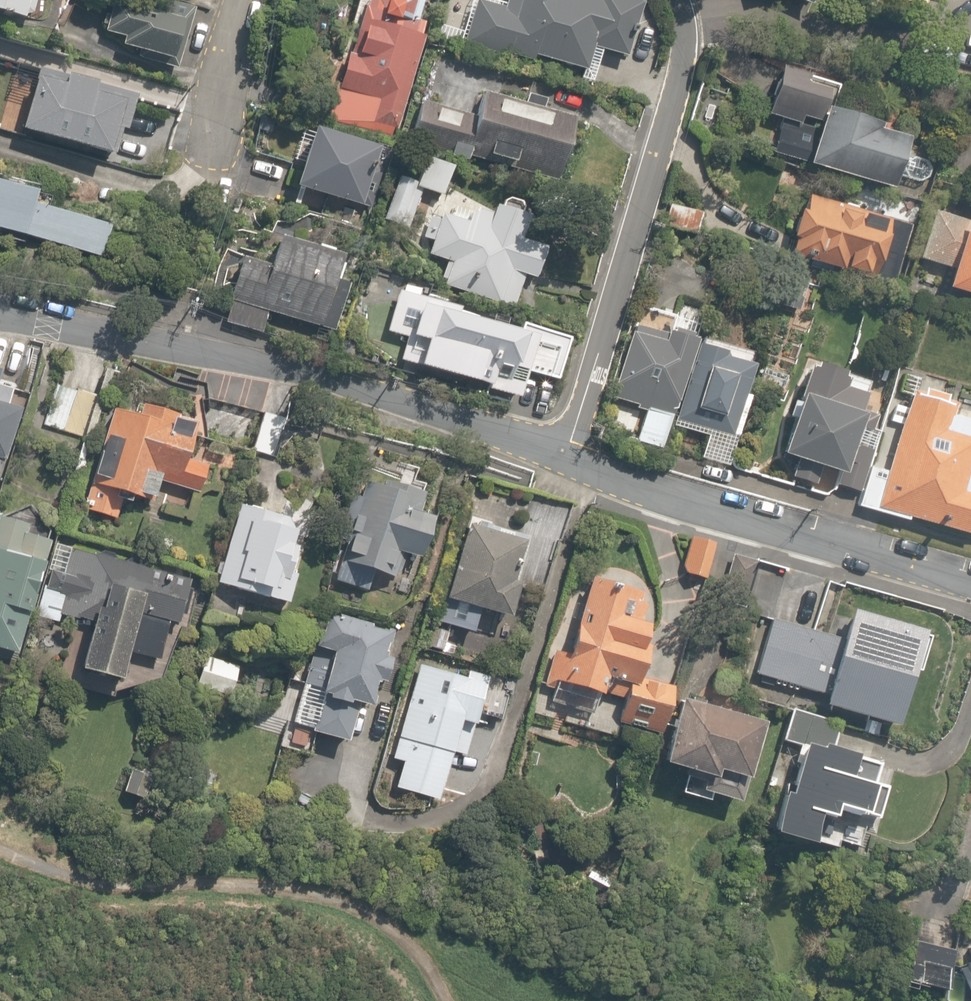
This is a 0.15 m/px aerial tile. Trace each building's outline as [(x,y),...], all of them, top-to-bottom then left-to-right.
[(27,26),(34,0),(0,0),(0,19),(27,26)] [(99,36),(127,45),(123,59),(173,75),(190,20),(125,0),(110,0),(99,36)] [(349,52),(335,50),(324,120),(401,132),(422,0),(357,0),(349,52)] [(502,6),(479,0),(475,0),(464,46),(585,77),(590,56),(623,64),(638,2),(628,0),(504,0),(502,6)] [(781,10),(786,0),(760,0),(781,10)] [(810,9),(813,0),(790,0),(810,9)] [(122,130),(130,104),(105,97),(108,89),(70,78),(74,66),(41,56),(18,134),(163,177),(172,145),(122,130)] [(763,122),(779,126),(770,159),(890,195),(895,177),(925,186),(933,159),(903,150),(905,144),(828,122),(838,87),(778,70),(763,122)] [(472,119),(420,103),(411,133),(557,178),(574,121),(475,91),(472,119)] [(374,149),(303,132),(288,190),(359,208),(374,149)] [(449,170),(423,158),(409,187),(435,199),(449,170)] [(0,187),(0,232),(99,262),(108,231),(29,208),(33,197),(0,187)] [(419,195),(395,188),(384,224),(408,231),(419,195)] [(887,219),(797,196),(781,257),(871,280),(887,219)] [(444,262),(437,285),(510,309),(542,211),(502,197),(494,221),(448,206),(431,257),(444,262)] [(920,208),(892,199),(887,214),(916,223),(920,208)] [(931,215),(918,264),(949,273),(943,294),(970,302),(970,226),(931,215)] [(264,269),(234,263),(221,324),(269,335),(272,322),(325,334),(341,261),(269,245),(264,269)] [(521,413),(532,374),(555,381),(568,335),(516,320),(513,330),(418,303),(397,378),(521,413)] [(661,342),(628,332),(608,400),(641,410),(631,441),(657,449),(690,339),(665,331),(661,342)] [(753,355),(694,341),(679,405),(674,426),(733,441),(753,355)] [(866,379),(804,363),(779,461),(841,477),(838,490),(856,495),(867,453),(848,448),(866,379)] [(967,534),(970,521),(970,418),(906,399),(887,467),(870,462),(856,511),(905,525),(907,517),(967,534)] [(124,495),(151,505),(159,482),(193,494),(213,435),(115,401),(101,444),(107,446),(85,510),(115,521),(124,495)] [(21,420),(0,412),(0,476),(21,420)] [(414,522),(419,500),(351,484),(330,570),(397,586),(402,565),(415,568),(425,524),(414,522)] [(537,604),(568,517),(526,503),(513,541),(464,524),(430,622),(469,636),(476,616),(504,625),(514,596),(537,604)] [(316,530),(241,504),(212,585),(288,611),(316,530)] [(0,520),(0,651),(21,657),(54,534),(0,520)] [(713,544),(680,534),(667,574),(700,584),(713,544)] [(56,545),(51,565),(44,594),(39,617),(87,629),(75,680),(118,690),(126,659),(155,666),(162,632),(179,636),(193,577),(56,545)] [(788,569),(755,558),(737,611),(761,619),(743,671),(819,696),(816,706),(896,733),(926,644),(846,617),(839,638),(773,616),(788,569)] [(548,644),(535,682),(660,726),(673,688),(643,678),(667,609),(583,580),(560,648),(548,644)] [(353,723),(361,725),(369,691),(377,693),(392,632),(320,614),(310,654),(323,657),(301,745),(345,756),(353,723)] [(234,666),(204,657),(195,690),(225,698),(234,666)] [(449,674),(417,663),(377,785),(435,804),(452,754),(462,757),(488,677),(452,665),(449,674)] [(695,800),(737,814),(762,736),(674,707),(652,772),(700,787),(695,800)] [(874,827),(890,773),(794,744),(766,836),(814,850),(826,812),(874,827)] [(902,938),(888,992),(920,1000),(937,1000),(950,950),(902,938)] [(957,953),(969,1000),(970,1000),(970,949),(957,953)]
